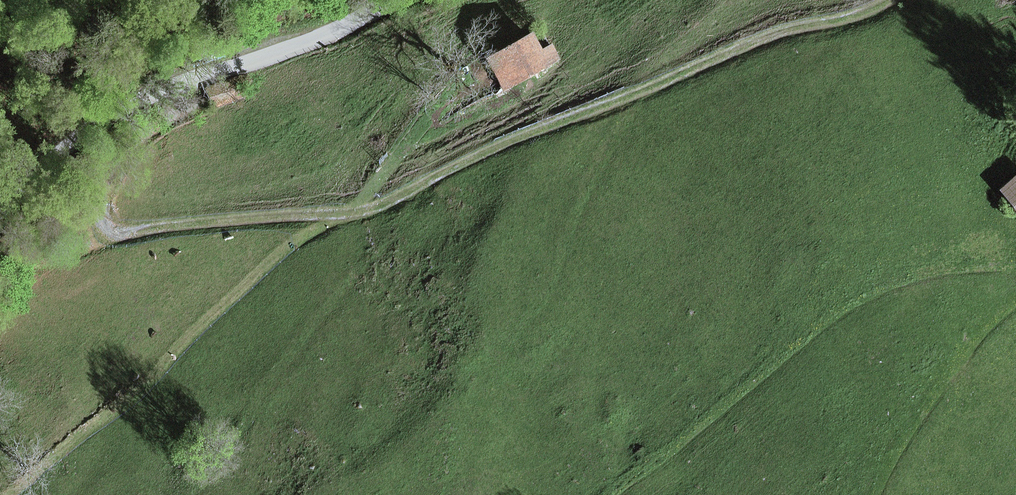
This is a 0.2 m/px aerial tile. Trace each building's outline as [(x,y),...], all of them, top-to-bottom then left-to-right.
[(540,28),(491,56),(508,87),(558,59),(540,28)] [(1015,176),(1000,189),(1015,207),(1015,177),(1015,176)]
